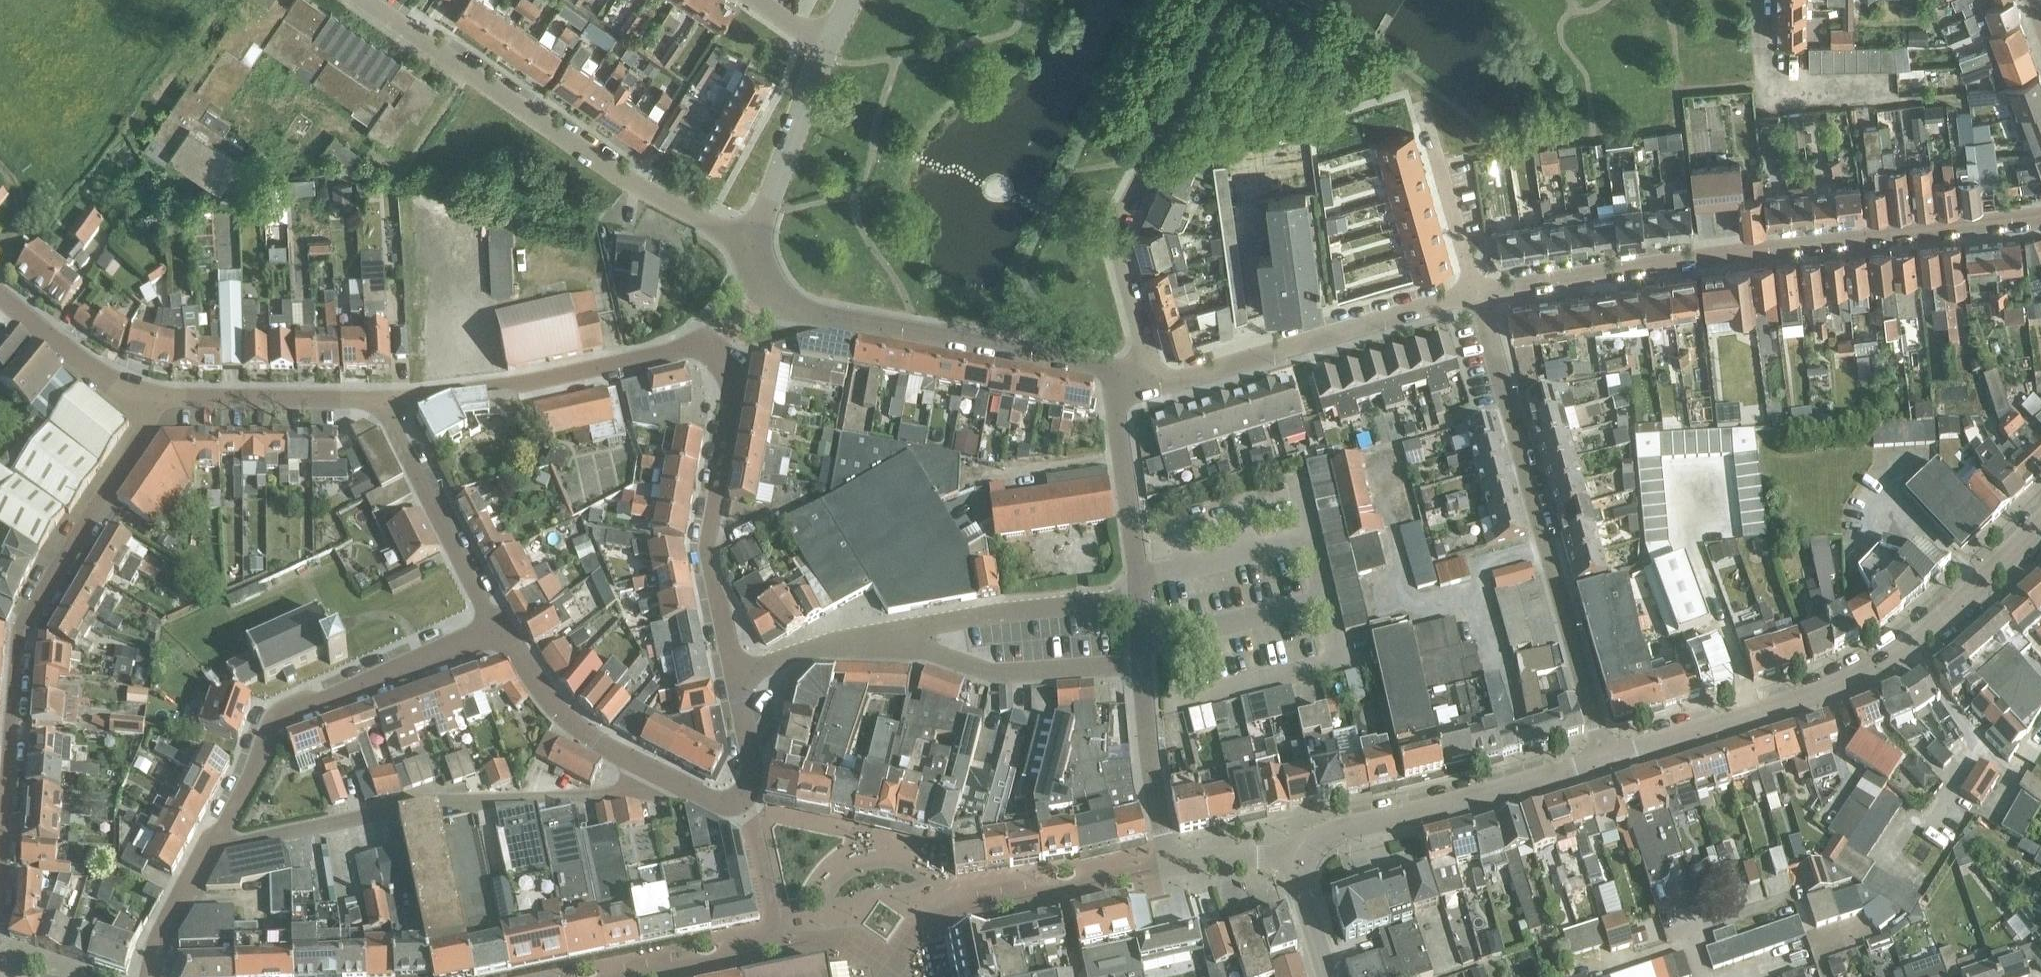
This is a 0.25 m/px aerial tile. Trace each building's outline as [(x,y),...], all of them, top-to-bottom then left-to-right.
[(222,104),(250,63),(240,56),(254,37),(293,65),(290,69),(311,82),(314,78),(354,105),(351,109),(352,110),(357,101),(376,114),(366,129),(388,144),(409,114),(417,119),(438,87),(313,0),(293,0),(289,6),(280,0),(237,0),(235,3),(240,6),(144,148),(165,162),(169,156),(221,191),(241,161),(235,157),(243,145),(223,132),(230,122),(216,112),(222,104)] [(495,6),(487,0),(441,0),(457,11),(455,15),(478,31),(495,6)] [(530,0),(517,0),(514,4),(523,11),(530,0)] [(531,0),(530,0),(523,11),(532,17),(540,6),(531,0)] [(696,13),(706,0),(677,0),(696,13)] [(696,13),(718,28),(734,5),(728,0),(706,0),(696,13)] [(1777,18),(1805,18),(1805,0),(1777,0),(1777,18)] [(1826,2),(1843,2),(1843,14),(1852,14),(1852,0),(1826,0),(1826,2)] [(1901,14),(1919,14),(1919,0),(1901,0),(1901,14)] [(1955,7),(1961,4),(1965,13),(1997,0),(1952,0),(1955,7)] [(1965,13),(1972,32),(1991,25),(2015,15),(2019,14),(2013,0),(1997,0),(1965,13)] [(495,6),(478,31),(500,46),(517,21),(495,6)] [(633,10),(626,20),(633,25),(640,15),(633,10)] [(576,11),(570,21),(582,29),(588,20),(576,11)] [(1852,14),(1843,14),(1843,27),(1852,27),(1852,14)] [(1805,18),(1777,18),(1777,40),(1805,40),(1805,18)] [(590,19),(582,30),(596,40),(604,29),(590,19)] [(633,25),(626,20),(619,30),(626,35),(633,25)] [(1985,48),(1958,58),(1961,63),(1962,67),(2026,42),(2018,20),(1980,35),(1985,48)] [(517,21),(500,46),(522,61),(539,36),(517,21)] [(551,44),(539,36),(522,61),(544,76),(575,30),(565,23),(551,44)] [(1844,45),(1852,45),(1851,29),(1830,30),(1831,45),(1832,45),(1844,45)] [(1926,30),(1907,30),(1908,42),(1926,42),(1926,30)] [(668,49),(675,54),(682,44),(675,39),(668,49)] [(569,57),(552,81),(575,97),(592,72),(580,64),(592,47),(581,40),(569,57)] [(650,41),(645,48),(657,56),(662,49),(650,41)] [(1962,67),(1959,68),(1963,78),(1988,69),(1995,87),(2035,72),(2033,67),(2035,66),(2026,42),(1962,67)] [(1894,45),(1893,45),(1896,69),(1908,68),(1906,44),(1894,45)] [(1880,45),(1868,46),(1868,70),(1880,69),(1880,45)] [(1893,45),(1880,45),(1880,69),(1895,69),(1896,69),(1893,45)] [(627,46),(620,57),(631,63),(638,53),(627,46)] [(1820,46),(1808,46),(1808,51),(1808,70),(1820,70),(1820,46)] [(1832,46),(1820,46),(1820,70),(1833,70),(1832,46)] [(1844,46),(1832,46),(1833,70),(1844,70),(1844,46)] [(1852,46),(1844,46),(1844,70),(1856,70),(1856,46),(1852,46)] [(1868,46),(1856,46),(1856,70),(1868,70),(1868,46)] [(675,54),(668,49),(661,59),(668,64),(675,54)] [(699,69),(706,74),(713,63),(705,58),(699,69)] [(621,77),(628,66),(618,60),(611,70),(621,77)] [(649,60),(642,69),(653,76),(659,66),(649,60)] [(725,85),(756,102),(769,79),(744,65),(737,78),(731,74),(725,85)] [(621,77),(597,113),(618,128),(635,102),(624,94),(638,73),(628,66),(621,77)] [(706,74),(699,69),(692,80),(699,85),(706,74)] [(604,81),(592,72),(575,97),(597,113),(621,77),(611,70),(604,81)] [(1995,87),(2000,99),(2004,97),(2011,114),(2040,102),(2040,89),(2035,72),(1995,87)] [(727,96),(719,110),(744,124),(756,102),(725,85),(721,92),(727,96)] [(664,107),(671,96),(662,90),(655,100),(664,107)] [(635,102),(618,128),(640,142),(657,117),(664,107),(655,100),(648,111),(635,102)] [(671,112),(678,117),(685,106),(678,101),(671,112)] [(2011,114),(2019,136),(2026,134),(2031,148),(2040,146),(2040,102),(2011,114)] [(1924,105),(1925,120),(1942,119),(1941,104),(1924,105)] [(719,110),(707,132),(732,146),(744,124),(719,110)] [(678,117),(671,112),(664,123),(672,127),(678,117)] [(1800,112),(1787,114),(1790,138),(1803,136),(1800,112)] [(1969,113),(1955,115),(1959,143),(1965,142),(1967,163),(1955,164),(1960,209),(1981,207),(1981,206),(1978,186),(1973,141),(1969,113)] [(1922,114),(1910,116),(1913,140),(1925,138),(1922,114)] [(663,123),(652,141),(665,148),(675,130),(663,123)] [(1889,218),(1878,132),(1878,126),(1862,128),(1867,170),(1874,169),(1876,188),(1877,190),(1864,191),(1868,220),(1889,218)] [(1892,148),(1890,148),(1889,131),(1878,132),(1889,218),(1910,215),(1905,168),(1895,169),(1892,148)] [(732,146),(707,132),(694,155),(719,169),(732,146)] [(1666,132),(1655,133),(1656,145),(1667,144),(1666,132)] [(1413,133),(1375,144),(1383,171),(1421,160),(1413,133)] [(1644,147),(1656,145),(1655,133),(1642,135),(1644,147)] [(352,174),(364,156),(334,135),(321,153),(352,174)] [(1633,145),(1632,136),(1610,139),(1611,148),(1633,145)] [(1978,186),(1992,184),(1998,183),(1992,138),(1973,141),(1978,186)] [(1600,141),(1588,143),(1589,155),(1601,153),(1600,141)] [(1573,144),(1557,146),(1558,155),(1574,153),(1573,144)] [(1554,146),(1538,150),(1542,173),(1559,169),(1554,146)] [(2040,174),(2040,152),(2033,153),(2037,163),(2016,168),(2018,179),(2030,177),(2040,174)] [(1421,160),(1383,171),(1391,198),(1428,187),(1421,160)] [(1832,171),(1831,160),(1823,161),(1824,171),(1832,171)] [(1838,160),(1831,160),(1832,171),(1839,170),(1838,160)] [(1944,182),(1933,183),(1936,213),(1956,210),(1951,161),(1942,162),(1944,182)] [(1736,200),(1743,199),(1739,163),(1690,169),(1697,234),(1713,232),(1709,203),(1736,200)] [(1936,213),(1933,183),(1932,183),(1930,164),(1908,167),(1914,215),(1936,213)] [(1645,242),(1645,241),(1641,211),(1635,165),(1622,167),(1627,206),(1614,208),(1615,215),(1619,244),(1618,244),(1618,246),(1645,242)] [(1792,165),(1784,166),(1785,176),(1793,175),(1792,165)] [(1785,176),(1784,166),(1776,167),(1777,177),(1785,176)] [(1321,189),(1331,187),(1329,173),(1319,175),(1321,189)] [(2018,179),(2018,181),(2003,184),(2005,193),(2040,185),(2040,174),(2030,177),(2018,179)] [(1757,197),(1743,199),(1736,200),(1740,235),(1764,232),(1762,215),(1765,215),(1763,196),(1761,176),(1751,177),(1753,192),(1757,192),(1757,197)] [(1162,228),(1168,229),(1171,223),(1177,226),(1180,226),(1186,214),(1178,210),(1190,184),(1175,177),(1169,188),(1160,183),(1146,211),(1148,212),(1143,221),(1142,222),(1145,233),(1162,228)] [(303,179),(291,179),(292,193),(303,192),(303,179)] [(377,181),(356,181),(356,193),(377,193),(377,181)] [(1651,192),(1663,191),(1661,181),(1649,183),(1651,192)] [(351,183),(332,185),(333,204),(352,203),(351,183)] [(1787,187),(1787,193),(1791,223),(1814,221),(1811,191),(1810,184),(1787,187)] [(1978,186),(1981,206),(1994,205),(1992,184),(1978,186)] [(1675,207),(1665,208),(1669,238),(1693,235),(1686,185),(1672,187),(1675,207)] [(1858,185),(1834,188),(1837,218),(1862,215),(1858,185)] [(1323,202),(1333,201),(1331,187),(1321,189),(1323,202)] [(1428,187),(1391,198),(1398,225),(1436,214),(1428,187)] [(1837,218),(1834,188),(1811,191),(1814,221),(1837,218)] [(259,190),(246,190),(246,204),(260,203),(259,190)] [(1594,190),(1586,191),(1588,201),(1596,200),(1594,190)] [(1267,314),(1320,306),(1303,191),(1267,196),(1275,252),(1258,254),(1267,314)] [(1586,191),(1578,192),(1581,208),(1566,210),(1566,211),(1572,251),(1595,248),(1590,218),(1588,201),(1586,191)] [(1791,223),(1787,193),(1763,196),(1765,215),(1767,226),(1791,223)] [(1547,197),(1539,198),(1541,208),(1548,206),(1547,197)] [(1229,198),(1219,200),(1236,323),(1246,320),(1229,198)] [(1541,208),(1539,198),(1532,199),(1533,209),(1541,208)] [(284,202),(269,203),(270,240),(285,239),(284,202)] [(427,206),(425,228),(447,231),(449,209),(427,206)] [(1665,208),(1641,211),(1645,241),(1669,238),(1665,208)] [(511,242),(513,242),(512,209),(487,210),(488,232),(492,295),(513,294),(511,242)] [(76,243),(65,256),(74,263),(74,262),(81,253),(104,224),(87,211),(68,236),(76,243)] [(1572,251),(1566,211),(1554,213),(1554,216),(1542,218),(1544,225),(1548,254),(1572,251)] [(1436,214),(1398,225),(1406,252),(1444,241),(1436,214)] [(1325,216),(1327,230),(1337,229),(1335,215),(1325,216)] [(1615,215),(1590,218),(1595,248),(1618,244),(1619,244),(1615,215)] [(1548,254),(1544,225),(1520,228),(1524,258),(1548,254)] [(1162,228),(1145,233),(1134,236),(1142,265),(1145,264),(1148,275),(1172,269),(1183,266),(1174,229),(1168,229),(1162,228)] [(1524,258),(1520,228),(1484,233),(1487,251),(1498,250),(1500,261),(1524,258)] [(1222,235),(1211,237),(1213,253),(1224,252),(1222,235)] [(2033,239),(2024,242),(2027,264),(2040,259),(2033,239)] [(1992,243),(1995,272),(2022,269),(2018,240),(1992,243)] [(330,241),(309,242),(310,251),(330,250),(330,241)] [(618,241),(615,264),(624,265),(622,276),(631,278),(629,300),(651,303),(656,270),(650,268),(652,254),(644,252),(645,244),(618,241)] [(1444,241),(1406,252),(1414,279),(1452,269),(1444,241)] [(285,243),(268,244),(269,260),(286,259),(285,243)] [(1995,272),(1992,243),(1963,246),(1967,275),(1995,272)] [(46,299),(67,272),(68,270),(37,245),(15,274),(46,299)] [(1964,290),(1962,275),(1959,245),(1938,247),(1947,323),(1956,322),(1952,291),(1964,290)] [(1947,323),(1938,247),(1915,249),(1918,277),(1930,276),(1933,306),(1931,306),(1933,324),(1947,323)] [(1912,250),(1891,252),(1897,302),(1896,302),(1897,314),(1915,312),(1913,294),(1915,281),(1912,250)] [(1897,302),(1891,252),(1868,255),(1872,286),(1880,285),(1885,335),(1897,334),(1896,331),(1899,331),(1896,302),(1897,302)] [(81,253),(74,263),(81,268),(88,258),(81,253)] [(105,254),(95,268),(104,275),(114,260),(105,254)] [(1864,255),(1844,257),(1849,307),(1849,308),(1868,306),(1866,288),(1868,288),(1864,255)] [(1333,272),(1343,271),(1341,257),(1331,258),(1333,272)] [(1844,257),(1823,260),(1827,293),(1839,292),(1842,317),(1850,316),(1849,308),(1849,307),(1844,257)] [(1813,319),(1817,319),(1818,333),(1827,332),(1819,260),(1799,263),(1803,298),(1814,297),(1815,302),(1811,303),(1813,319)] [(1796,263),(1776,265),(1779,299),(1782,320),(1802,318),(1796,263)] [(1777,316),(1771,266),(1750,268),(1754,300),(1764,298),(1767,317),(1777,316)] [(152,285),(166,275),(161,268),(147,278),(152,285)] [(1701,275),(1705,315),(1729,312),(1730,319),(1756,316),(1754,300),(1750,268),(1725,271),(1725,273),(1702,276),(1702,275),(1701,275)] [(1145,276),(1152,299),(1173,293),(1193,288),(1191,279),(1176,284),(1172,269),(1148,275),(1145,276)] [(366,355),(367,369),(391,368),(389,329),(377,330),(376,316),(385,316),(382,270),(361,271),(363,299),(364,316),(363,316),(366,355)] [(1344,284),(1343,271),(1333,272),(1335,286),(1344,284)] [(82,284),(67,272),(46,299),(61,310),(82,284)] [(240,273),(218,273),(218,304),(222,370),(244,370),(242,304),(240,304),(240,273)] [(1695,277),(1668,281),(1673,313),(1700,309),(1695,277)] [(1673,313),(1668,281),(1641,286),(1641,287),(1646,318),(1660,316),(1661,324),(1674,322),(1673,313)] [(1641,287),(1616,291),(1622,334),(1648,330),(1646,318),(1641,287)] [(1193,288),(1173,293),(1152,299),(1157,321),(1179,315),(1175,303),(1186,300),(1186,298),(1195,295),(1193,288)] [(1616,291),(1589,295),(1593,326),(1596,340),(1622,336),(1622,334),(1616,291)] [(1996,292),(1997,302),(2005,301),(2004,291),(1996,292)] [(1997,302),(1996,292),(1988,293),(1989,303),(1997,302)] [(329,337),(314,337),(316,370),(338,370),(333,293),(324,294),(326,331),(328,331),(329,337)] [(569,299),(499,315),(501,337),(504,356),(507,370),(603,349),(599,332),(591,295),(569,300),(569,299)] [(1589,295),(1562,300),(1567,330),(1593,326),(1589,295)] [(198,340),(198,338),(196,310),(182,312),(180,296),(170,297),(171,313),(172,329),(174,338),(174,361),(174,370),(199,370),(198,340)] [(364,316),(363,299),(350,300),(353,336),(341,337),(343,371),(367,369),(366,355),(363,316),(364,316)] [(1567,330),(1562,300),(1535,304),(1540,334),(1567,330)] [(2040,301),(2028,302),(2029,315),(2040,314),(2040,301)] [(254,303),(242,304),(244,370),(271,370),(268,341),(256,341),(254,303)] [(1221,338),(1232,334),(1228,303),(1217,305),(1219,319),(1221,338)] [(210,340),(198,340),(199,370),(222,370),(218,304),(208,304),(210,340)] [(312,304),(290,305),(292,329),(294,329),(297,370),(316,370),(314,337),(312,304)] [(1540,334),(1535,304),(1508,308),(1512,339),(1540,334)] [(2023,304),(2005,306),(2006,320),(2024,319),(2023,304)] [(282,305),(283,320),(268,320),(268,338),(268,341),(271,370),(292,370),(290,334),(288,334),(287,330),(292,330),(290,305),(282,305)] [(1157,321),(1167,353),(1192,346),(1187,328),(1219,319),(1217,305),(1195,310),(1179,315),(1157,321)] [(118,353),(130,326),(108,311),(101,322),(85,309),(75,322),(92,336),(118,353)] [(150,365),(160,337),(160,336),(162,326),(164,313),(163,313),(159,312),(152,334),(134,329),(130,347),(126,346),(124,355),(150,365)] [(174,361),(174,338),(172,329),(171,313),(164,313),(162,326),(160,336),(160,337),(150,365),(174,370),(174,361)] [(0,343),(0,370),(2,371),(0,374),(0,377),(3,379),(6,375),(31,345),(11,329),(0,343)] [(394,330),(395,358),(408,358),(406,329),(394,330)] [(1898,334),(1889,335),(1890,347),(1900,346),(1898,334)] [(1867,338),(1852,339),(1853,351),(1869,349),(1867,338)] [(792,370),(844,379),(845,379),(846,379),(852,342),(838,339),(828,339),(817,340),(797,345),(797,346),(796,346),(793,347),(793,344),(770,349),(771,354),(781,356),(793,358),(792,370)] [(1426,346),(1440,394),(1450,392),(1446,377),(1460,373),(1450,339),(1426,346)] [(1837,341),(1838,353),(1853,351),(1852,339),(1837,341)] [(875,410),(881,375),(886,348),(858,343),(853,370),(869,373),(863,407),(875,410)] [(0,383),(0,385),(31,410),(63,372),(31,345),(6,375),(3,379),(0,383)] [(1426,346),(1403,352),(1414,387),(1426,383),(1431,397),(1440,394),(1426,346)] [(886,348),(881,375),(898,378),(894,402),(904,404),(908,380),(913,353),(886,348)] [(451,359),(451,351),(430,352),(430,360),(451,359)] [(1403,352),(1381,359),(1395,408),(1404,405),(1400,391),(1414,387),(1403,352)] [(1679,353),(1680,363),(1688,362),(1686,352),(1679,353)] [(753,363),(748,390),(774,395),(786,397),(789,380),(843,389),(844,379),(792,370),(779,368),(781,356),(771,354),(763,353),(761,365),(753,363)] [(913,353),(908,380),(923,383),(921,394),(924,395),(922,407),(927,408),(926,412),(931,413),(936,385),(941,358),(913,353)] [(1680,363),(1679,353),(1671,354),(1672,364),(1680,363)] [(1869,353),(1857,355),(1858,365),(1871,363),(1869,353)] [(1985,357),(1968,360),(1971,374),(1988,371),(1985,357)] [(967,363),(941,358),(936,385),(962,390),(967,363)] [(1381,359),(1358,366),(1368,401),(1381,397),(1385,411),(1395,408),(1381,359)] [(1633,360),(1626,361),(1628,371),(1634,370),(1633,360)] [(1628,371),(1626,361),(1606,364),(1608,374),(1628,371)] [(962,390),(960,401),(976,404),(973,419),(985,422),(989,398),(990,394),(995,368),(967,363),(962,390)] [(1807,380),(1827,378),(1825,365),(1806,367),(1807,380)] [(1368,401),(1358,366),(1335,373),(1350,422),(1359,419),(1355,405),(1368,401)] [(1572,369),(1574,379),(1591,376),(1589,367),(1572,369)] [(1009,433),(1010,428),(1020,373),(995,368),(990,394),(989,398),(1002,401),(996,430),(1009,433)] [(631,425),(667,432),(680,434),(681,408),(687,408),(688,391),(690,390),(685,369),(646,378),(646,379),(619,385),(621,395),(624,394),(631,425)] [(1574,379),(1572,369),(1565,370),(1566,380),(1574,379)] [(63,372),(31,410),(49,424),(80,385),(63,372)] [(1020,373),(1010,428),(1018,429),(1021,417),(1026,418),(1028,405),(1039,407),(1044,377),(1020,373)] [(1350,422),(1335,373),(1312,380),(1319,403),(1322,414),(1336,410),(1340,425),(1350,422)] [(1548,384),(1562,381),(1560,373),(1546,376),(1548,384)] [(2003,470),(2024,491),(2040,474),(2040,444),(2014,415),(2013,416),(2010,411),(1998,373),(1985,377),(2001,428),(1998,431),(2009,443),(2001,451),(1998,448),(1995,451),(2005,468),(2003,470)] [(1621,387),(1608,389),(1609,399),(1614,398),(1628,394),(1631,393),(1628,375),(1619,377),(1621,387)] [(1068,381),(1044,377),(1039,407),(1050,409),(1047,421),(1052,422),(1050,434),(1059,436),(1061,423),(1063,412),(1068,381)] [(1523,391),(1536,389),(1534,380),(1521,382),(1523,391)] [(1063,412),(1061,423),(1072,424),(1074,413),(1089,416),(1089,414),(1093,415),(1093,413),(1095,404),(1091,403),(1094,386),(1068,381),(1063,412)] [(1277,424),(1282,443),(1307,435),(1291,382),(1276,387),(1275,384),(1266,386),(1277,424)] [(80,385),(49,424),(102,464),(129,425),(80,385)] [(1277,424),(1266,386),(1257,389),(1258,392),(1244,396),(1259,446),(1266,444),(1262,429),(1277,424)] [(1531,420),(1563,412),(1560,399),(1569,397),(1566,386),(1525,397),(1531,420)] [(540,435),(587,426),(591,444),(623,438),(614,390),(603,392),(534,405),(540,435)] [(774,395),(748,390),(743,418),(769,422),(774,395)] [(516,397),(508,393),(452,399),(438,405),(419,415),(435,446),(448,439),(452,446),(462,441),(458,434),(466,429),(470,436),(480,431),(475,420),(520,415),(516,397)] [(1628,394),(1614,398),(1617,409),(1631,404),(1628,394)] [(1259,446),(1244,396),(1230,401),(1229,398),(1220,400),(1231,438),(1247,433),(1252,448),(1259,446)] [(801,400),(786,397),(784,407),(799,410),(801,400)] [(2040,403),(2039,404),(2032,397),(2021,408),(2040,428),(2040,403)] [(958,413),(960,401),(951,400),(949,412),(958,413)] [(1231,438),(1220,400),(1211,403),(1212,406),(1198,410),(1212,460),(1220,457),(1215,442),(1231,438)] [(1944,403),(1934,403),(1935,419),(1944,419),(1944,403)] [(1930,405),(1913,407),(1915,422),(1932,420),(1930,405)] [(1739,407),(1716,409),(1717,428),(1740,426),(1739,407)] [(1811,407),(1801,409),(1802,419),(1812,418),(1811,407)] [(1183,411),(1174,414),(1185,451),(1186,451),(1201,447),(1206,462),(1212,460),(1198,410),(1184,414),(1183,411)] [(1563,412),(1531,420),(1537,443),(1570,436),(1578,433),(1571,410),(1563,412)] [(1185,451),(1174,414),(1165,416),(1166,419),(1150,424),(1161,459),(1165,471),(1166,477),(1192,469),(1186,451),(1185,451)] [(1617,422),(1627,421),(1626,414),(1616,415),(1617,422)] [(743,418),(738,445),(765,449),(768,433),(794,437),(795,427),(769,422),(743,418)] [(1457,439),(1450,441),(1454,454),(1470,450),(1502,441),(1495,418),(1486,420),(1455,429),(1457,439)] [(1969,419),(1961,423),(1964,430),(1972,427),(1969,419)] [(1957,420),(1936,422),(1937,439),(1959,437),(1957,420)] [(1627,421),(1617,422),(1617,430),(1627,429),(1627,421)] [(1923,423),(1925,444),(1935,443),(1934,422),(1923,423)] [(1061,423),(1059,436),(1069,438),(1071,424),(1061,423)] [(1925,444),(1923,423),(1913,424),(1914,444),(1925,444)] [(49,424),(11,475),(14,477),(65,511),(68,513),(102,464),(49,424)] [(1904,445),(1902,424),(1892,425),(1893,446),(1904,445)] [(1914,444),(1913,424),(1902,424),(1904,445),(1914,444)] [(403,481),(379,433),(363,425),(351,431),(382,491),(367,499),(375,515),(400,502),(392,486),(403,481)] [(1892,425),(1884,426),(1881,426),(1883,446),(1893,446),(1892,425)] [(900,426),(897,440),(925,445),(927,431),(900,426)] [(1412,426),(1400,429),(1403,438),(1415,435),(1412,426)] [(1883,446),(1881,426),(1871,427),(1872,447),(1883,446)] [(1662,427),(1634,428),(1634,437),(1662,436),(1662,434),(1662,427)] [(1754,431),(1719,433),(1721,457),(1733,456),(1756,453),(1754,431)] [(680,434),(667,432),(663,455),(674,457),(673,466),(697,470),(703,438),(680,434)] [(1707,433),(1695,434),(1697,458),(1709,457),(1707,433)] [(1717,433),(1707,433),(1709,457),(1721,457),(1719,433),(1717,433)] [(242,464),(242,457),(241,434),(218,435),(218,457),(233,457),(233,479),(235,479),(235,501),(242,501),(242,466),(242,464)] [(264,434),(241,434),(242,457),(242,464),(242,466),(257,466),(257,488),(265,488),(265,469),(264,434)] [(288,456),(288,434),(264,434),(265,469),(277,469),(277,456),(288,456)] [(311,463),(313,434),(288,434),(288,456),(288,468),(288,486),(298,486),(298,463),(311,463)] [(313,434),(311,463),(312,482),(347,482),(347,464),(337,464),(337,434),(313,434)] [(1695,434),(1683,435),(1685,459),(1697,458),(1695,434)] [(184,455),(184,435),(163,435),(118,502),(157,529),(188,481),(193,481),(193,470),(189,470),(188,455),(184,455)] [(219,468),(218,457),(218,435),(184,435),(184,455),(188,455),(189,470),(193,470),(193,468),(219,468)] [(957,435),(954,454),(974,458),(978,439),(957,435)] [(1662,436),(1634,437),(1637,462),(1661,460),(1673,459),(1671,435),(1662,436)] [(1683,435),(1671,435),(1673,459),(1685,459),(1683,435)] [(1570,436),(1537,443),(1543,466),(1576,458),(1570,436)] [(829,501),(821,505),(846,546),(872,589),(888,615),(976,599),(969,550),(960,537),(939,503),(959,495),(960,460),(841,437),(829,501)] [(1367,438),(1354,441),(1357,451),(1369,447),(1367,438)] [(1418,440),(1401,445),(1407,466),(1424,462),(1418,440)] [(1502,441),(1470,450),(1477,472),(1508,464),(1502,441)] [(1994,449),(1993,448),(1989,441),(1975,454),(1984,472),(1980,476),(2010,505),(2024,491),(2003,470),(2005,468),(1995,451),(1994,449)] [(738,445),(733,471),(778,479),(781,462),(789,464),(791,454),(765,449),(738,445)] [(818,446),(816,458),(829,460),(831,448),(818,446)] [(1020,447),(1017,460),(1028,462),(1030,449),(1020,447)] [(1337,447),(1327,450),(1329,458),(1339,456),(1337,447)] [(645,448),(643,460),(654,462),(656,450),(645,448)] [(1318,458),(1326,456),(1323,448),(1315,450),(1318,458)] [(1270,449),(1261,452),(1264,462),(1274,459),(1270,449)] [(354,473),(364,468),(354,450),(344,455),(354,473)] [(552,451),(546,464),(562,470),(567,457),(552,451)] [(1259,452),(1249,455),(1253,468),(1263,465),(1259,452)] [(1756,453),(1733,456),(1734,468),(1758,465),(1756,453)] [(0,462),(0,467),(9,474),(17,463),(6,454),(0,462)] [(1454,454),(1443,457),(1447,471),(1457,468),(1454,454)] [(1348,542),(1377,536),(1383,534),(1379,518),(1373,520),(1359,462),(1364,461),(1362,456),(1358,457),(1357,457),(1330,464),(1332,474),(1335,486),(1338,498),(1341,509),(1344,521),(1346,533),(1348,542)] [(1332,474),(1330,464),(1329,458),(1306,464),(1309,480),(1332,474)] [(1576,458),(1543,466),(1550,489),(1582,481),(1576,458)] [(1161,459),(1146,463),(1149,476),(1165,471),(1161,459)] [(667,464),(654,462),(642,460),(640,469),(653,471),(653,470),(661,471),(658,487),(662,488),(693,494),(697,470),(673,466),(667,464)] [(1661,460),(1637,462),(1638,474),(1662,472),(1661,460)] [(1227,462),(1217,465),(1220,478),(1230,475),(1227,462)] [(1621,471),(1632,470),(1631,462),(1621,463),(1621,471)] [(1515,488),(1508,464),(1477,472),(1483,496),(1515,488)] [(1961,545),(1990,518),(1938,464),(1910,492),(1961,545)] [(1758,465),(1734,468),(1735,480),(1759,477),(1758,465)] [(14,477),(11,475),(0,468),(0,498),(14,477)] [(288,468),(280,468),(280,486),(288,486),(288,468)] [(1215,468),(1207,470),(1210,481),(1218,479),(1215,468)] [(365,470),(355,475),(365,496),(375,491),(365,470)] [(1632,478),(1632,470),(1621,471),(1622,479),(1632,478)] [(778,479),(733,471),(728,500),(755,505),(758,488),(771,490),(771,488),(784,491),(786,481),(778,479)] [(1974,471),(1959,486),(1990,518),(1993,521),(2010,505),(1980,476),(1974,471)] [(996,539),(1113,524),(1106,472),(1046,480),(1048,492),(1005,498),(1004,486),(989,488),(996,539)] [(1662,472),(1638,474),(1639,486),(1663,484),(1662,472)] [(1335,486),(1332,474),(1309,480),(1312,491),(1335,486)] [(550,480),(541,476),(536,485),(546,490),(550,480)] [(0,498),(0,524),(12,532),(37,551),(38,550),(65,511),(14,477),(0,498)] [(1759,477),(1735,480),(1737,492),(1761,490),(1759,477)] [(1582,481),(1550,489),(1556,513),(1588,505),(1582,481)] [(1663,484),(1639,486),(1640,498),(1664,496),(1663,484)] [(471,532),(489,523),(479,503),(493,496),(488,486),(456,502),(471,532)] [(1338,498),(1335,486),(1312,491),(1315,503),(1338,498)] [(660,503),(648,500),(635,498),(633,508),(646,510),(658,512),(688,518),(693,494),(662,488),(660,503)] [(819,488),(818,498),(828,500),(830,490),(819,488)] [(1521,510),(1515,488),(1483,496),(1489,518),(1521,510)] [(1761,490),(1737,492),(1738,504),(1762,502),(1761,490)] [(207,510),(220,510),(219,494),(207,494),(207,510)] [(1465,494),(1445,499),(1447,507),(1457,504),(1467,501),(1465,494)] [(1664,496),(1640,498),(1641,510),(1665,508),(1664,496)] [(1341,509),(1338,498),(1315,503),(1317,514),(1341,509)] [(1447,507),(1445,507),(1448,516),(1469,510),(1467,501),(1457,504),(1447,507)] [(1762,502),(1738,504),(1740,517),(1763,514),(1762,502)] [(781,524),(780,525),(807,569),(834,610),(872,589),(846,546),(821,505),(781,524)] [(1588,505),(1556,513),(1563,536),(1595,527),(1603,525),(1600,512),(1591,515),(1588,505)] [(1614,522),(1626,519),(1636,518),(1635,507),(1612,513),(1614,522)] [(646,510),(633,508),(632,516),(645,518),(646,510)] [(1665,508),(1641,510),(1642,522),(1666,520),(1665,508)] [(1341,509),(1317,514),(1320,527),(1344,521),(1341,509)] [(1521,510),(1489,518),(1493,532),(1484,535),(1487,546),(1527,534),(1521,510)] [(590,511),(588,523),(600,525),(602,513),(590,511)] [(564,512),(554,517),(559,526),(568,521),(564,512)] [(688,518),(658,512),(654,536),(684,541),(688,518)] [(781,524),(775,513),(753,523),(758,535),(780,525),(781,524)] [(407,567),(439,551),(420,514),(388,530),(407,567)] [(1763,514),(1740,517),(1741,529),(1765,526),(1763,514)] [(1636,518),(1626,519),(1628,537),(1638,536),(1636,518)] [(1666,520),(1642,522),(1643,534),(1667,532),(1666,520)] [(1344,521),(1320,527),(1323,538),(1346,533),(1344,521)] [(497,539),(489,523),(471,532),(486,560),(514,546),(507,534),(497,539)] [(1402,539),(1422,533),(1419,523),(1399,529),(1402,539)] [(1765,526),(1741,529),(1742,541),(1766,538),(1765,526)] [(969,550),(976,599),(999,595),(994,567),(989,568),(985,540),(977,527),(960,537),(969,550)] [(1563,536),(1561,536),(1567,560),(1601,551),(1595,527),(1563,536)] [(97,550),(137,572),(142,563),(132,557),(139,546),(110,529),(97,550)] [(0,570),(0,620),(5,623),(37,551),(12,532),(2,554),(7,556),(0,570)] [(653,578),(687,571),(682,546),(676,547),(675,543),(653,548),(651,540),(634,543),(633,536),(608,532),(605,545),(629,550),(633,549),(635,558),(643,557),(645,566),(650,565),(653,578)] [(1667,532),(1643,534),(1644,546),(1668,544),(1667,532)] [(1348,542),(1346,533),(1323,538),(1325,550),(1349,545),(1348,542)] [(1425,543),(1422,533),(1402,539),(1405,549),(1425,543)] [(162,535),(155,544),(168,553),(174,544),(162,535)] [(1377,536),(1348,542),(1349,545),(1352,556),(1381,550),(1377,536)] [(588,538),(574,543),(582,561),(592,556),(595,554),(588,538)] [(761,557),(751,539),(730,551),(740,569),(761,557)] [(1767,539),(1755,541),(1756,548),(1761,552),(1768,551),(1767,539)] [(1826,542),(1810,542),(1818,582),(1820,593),(1826,620),(1827,619),(1836,615),(1829,580),(1834,579),(1826,542)] [(1428,553),(1425,543),(1405,549),(1408,559),(1428,553)] [(1922,591),(1951,564),(1949,563),(1882,543),(1880,549),(1879,549),(1858,571),(1858,572),(1869,594),(1870,593),(1872,597),(1876,605),(1870,610),(1878,628),(1918,596),(1922,591)] [(1668,544),(1644,546),(1652,569),(1675,561),(1668,544)] [(1349,545),(1325,550),(1328,561),(1352,556),(1349,545)] [(1448,545),(1435,548),(1438,559),(1451,556),(1448,545)] [(1725,546),(1711,550),(1716,565),(1729,561),(1725,546)] [(518,548),(487,564),(507,601),(537,585),(551,576),(543,561),(528,569),(518,548)] [(97,550),(85,571),(107,583),(114,572),(131,582),(137,572),(97,550)] [(1385,567),(1381,550),(1352,556),(1355,569),(1356,574),(1385,567)] [(1601,551),(1567,560),(1574,584),(1575,584),(1607,575),(1605,565),(1601,551)] [(1428,553),(1408,559),(1411,569),(1431,563),(1428,553)] [(598,567),(592,556),(582,561),(577,564),(583,575),(598,567)] [(1352,556),(1328,561),(1331,574),(1355,569),(1352,556)] [(1652,569),(1644,572),(1652,594),(1693,579),(1685,557),(1675,561),(1652,569)] [(1454,562),(1460,582),(1469,579),(1464,559),(1454,562)] [(262,561),(249,561),(249,574),(262,573),(262,561)] [(1454,562),(1444,565),(1450,585),(1460,582),(1454,562)] [(1431,563),(1411,569),(1414,579),(1434,573),(1431,563)] [(1450,585),(1444,565),(1434,567),(1440,588),(1450,585)] [(1529,565),(1510,571),(1515,588),(1518,587),(1533,582),(1529,565)] [(420,580),(414,569),(387,583),(393,594),(420,580)] [(803,583),(785,592),(804,626),(834,610),(807,569),(799,574),(803,583)] [(1355,569),(1331,574),(1334,586),(1357,581),(1356,574),(1355,569)] [(107,583),(85,571),(73,591),(112,614),(117,605),(100,595),(107,583)] [(653,578),(645,580),(631,582),(633,591),(646,589),(647,590),(659,588),(661,601),(692,594),(687,571),(653,578)] [(1492,576),(1497,593),(1515,588),(1510,571),(1492,576)] [(592,578),(598,591),(607,585),(600,572),(592,578)] [(1434,573),(1414,579),(1417,589),(1437,583),(1434,573)] [(362,596),(368,592),(358,574),(351,578),(362,596)] [(507,601),(523,626),(548,609),(551,608),(550,606),(563,596),(551,576),(537,585),(507,601)] [(2015,595),(2035,617),(2040,612),(2040,580),(2037,576),(2015,595)] [(1533,582),(1518,587),(1520,596),(1543,590),(1540,579),(1533,582)] [(1662,708),(1653,679),(1652,679),(1649,670),(1642,644),(1627,579),(1605,584),(1577,591),(1606,693),(1605,693),(1613,723),(1662,708)] [(1693,579),(1652,594),(1660,616),(1701,601),(1693,579)] [(778,581),(764,588),(740,603),(748,616),(746,617),(760,642),(762,641),(765,647),(784,636),(785,637),(804,626),(785,592),(778,581)] [(1357,581),(1334,586),(1336,597),(1360,592),(1357,581)] [(1818,582),(1806,584),(1808,595),(1820,593),(1818,582)] [(226,598),(230,608),(244,601),(261,594),(256,585),(226,598)] [(197,587),(187,592),(194,606),(204,601),(197,587)] [(1495,593),(1498,605),(1521,599),(1520,596),(1518,587),(1515,588),(1497,593),(1495,593)] [(1546,599),(1543,590),(1520,596),(1521,599),(1523,606),(1546,599)] [(73,591),(61,612),(89,629),(96,618),(106,624),(112,614),(73,591)] [(1360,592),(1336,597),(1339,609),(1362,603),(1360,592)] [(523,626),(522,627),(534,646),(560,629),(570,623),(562,610),(573,602),(568,593),(563,596),(550,606),(551,608),(548,609),(523,626)] [(1833,653),(1827,619),(1826,620),(1820,593),(1808,595),(1812,615),(1811,616),(1814,626),(1800,632),(1811,662),(1833,653)] [(692,594),(661,601),(638,605),(640,615),(652,613),(651,607),(659,606),(663,624),(664,625),(696,618),(692,594)] [(1997,611),(2021,638),(2031,629),(2040,639),(2040,623),(2035,617),(2015,595),(1997,611)] [(607,596),(576,618),(586,632),(617,609),(607,596)] [(1878,628),(1870,610),(1876,605),(1872,597),(1846,609),(1850,619),(1849,620),(1857,640),(1878,629),(1878,628)] [(179,598),(174,606),(185,612),(190,604),(179,598)] [(1523,606),(1521,599),(1498,605),(1501,617),(1524,611),(1523,606)] [(1546,599),(1523,606),(1524,611),(1525,615),(1548,609),(1546,599)] [(1701,601),(1660,616),(1668,639),(1710,623),(1701,601)] [(1362,603),(1339,609),(1342,621),(1365,616),(1365,615),(1362,603)] [(1763,603),(1758,605),(1763,622),(1772,620),(1769,609),(1766,610),(1763,603)] [(1551,618),(1548,609),(1525,615),(1528,623),(1528,624),(1551,618)] [(1524,611),(1501,617),(1505,629),(1528,623),(1525,615),(1524,611)] [(1836,615),(1827,619),(1833,653),(1857,640),(1849,620),(1850,619),(1847,612),(1845,613),(1843,611),(1836,615)] [(1997,611),(1952,650),(1973,678),(1997,704),(1981,719),(1981,720),(1983,718),(1993,728),(2007,714),(2025,733),(2040,707),(2040,682),(2018,657),(2030,647),(2021,638),(1997,611)] [(61,612),(46,637),(59,643),(76,650),(88,654),(92,647),(82,641),(89,629),(61,612)] [(329,665),(347,657),(339,639),(332,642),(320,615),(317,616),(315,612),(314,612),(315,614),(248,644),(248,643),(246,643),(251,654),(226,669),(238,691),(261,678),(264,683),(282,674),(286,683),(296,679),(292,670),(325,655),(329,665)] [(112,614),(106,624),(117,630),(123,620),(112,614)] [(1365,615),(1365,616),(1342,621),(1344,632),(1368,627),(1365,615)] [(150,618),(144,629),(154,634),(160,622),(150,618)] [(664,625),(663,624),(650,627),(656,663),(660,662),(704,654),(696,618),(664,625)] [(1551,618),(1528,624),(1531,634),(1554,627),(1551,618)] [(1764,623),(1779,673),(1804,665),(1794,635),(1776,640),(1774,632),(1776,631),(1772,620),(1763,622),(1764,623)] [(1453,621),(1410,631),(1421,682),(1443,773),(1473,766),(1464,732),(1456,700),(1468,697),(1460,664),(1464,663),(1460,647),(1453,621)] [(1376,698),(1385,742),(1395,784),(1443,773),(1421,682),(1410,631),(1392,636),(1389,623),(1368,627),(1374,654),(1384,697),(1376,698)] [(1528,624),(1528,623),(1505,629),(1508,641),(1531,635),(1531,634),(1528,624)] [(1714,623),(1677,636),(1686,657),(1701,696),(1736,685),(1714,623)] [(1764,623),(1735,633),(1753,681),(1779,673),(1764,623)] [(1554,627),(1531,634),(1531,635),(1533,643),(1556,637),(1554,627)] [(582,630),(568,640),(576,651),(590,641),(582,630)] [(39,634),(36,674),(59,676),(70,677),(72,653),(59,652),(59,643),(46,637),(39,634)] [(1533,643),(1531,635),(1508,641),(1511,653),(1534,647),(1533,643)] [(1556,637),(1533,643),(1534,647),(1536,652),(1559,646),(1556,637)] [(563,642),(541,657),(549,669),(571,651),(563,642)] [(1514,730),(1513,730),(1519,751),(1520,752),(1583,732),(1559,646),(1536,652),(1534,647),(1511,653),(1513,659),(1515,658),(1528,725),(1514,730)] [(116,647),(113,659),(129,662),(131,650),(116,647)] [(131,650),(129,662),(144,665),(146,653),(131,650)] [(1973,678),(1952,650),(1932,665),(1941,678),(1938,680),(1950,697),(1963,687),(1976,701),(1969,707),(1981,719),(1997,704),(1973,678)] [(578,660),(571,651),(549,669),(559,683),(578,660)] [(578,660),(559,683),(575,700),(602,668),(583,653),(578,660)] [(710,684),(704,654),(660,662),(663,675),(675,673),(679,691),(710,684)] [(634,684),(644,672),(648,666),(642,655),(629,672),(593,715),(608,728),(629,703),(620,695),(631,681),(634,684)] [(1652,679),(1653,679),(1662,708),(1688,700),(1687,699),(1698,696),(1698,697),(1701,696),(1686,657),(1673,656),(1676,665),(1664,669),(1663,666),(1649,670),(1652,679)] [(613,659),(577,703),(593,715),(629,672),(622,666),(613,659)] [(117,660),(113,679),(129,681),(132,664),(117,660)] [(1501,756),(1483,683),(1478,660),(1464,663),(1460,664),(1468,697),(1456,700),(1464,732),(1473,766),(1502,759),(1501,756)] [(476,671),(485,696),(500,691),(502,695),(505,694),(515,708),(529,699),(501,662),(476,671)] [(784,713),(777,745),(766,798),(795,804),(804,771),(809,754),(805,753),(815,712),(817,712),(818,704),(823,702),(826,703),(826,701),(829,689),(833,667),(812,666),(791,688),(784,713)] [(865,698),(875,669),(847,668),(844,687),(842,692),(829,689),(826,701),(826,703),(814,738),(809,754),(804,771),(795,804),(830,811),(837,779),(840,770),(865,698)] [(875,669),(865,698),(904,698),(911,671),(875,669)] [(926,669),(918,694),(923,695),(930,698),(939,673),(926,669)] [(138,670),(136,680),(142,681),(144,671),(138,670)] [(1359,670),(1344,674),(1351,703),(1365,700),(1359,670)] [(476,671),(451,680),(464,715),(468,723),(481,719),(481,718),(492,714),(485,697),(485,696),(476,671)] [(939,673),(930,698),(943,702),(951,677),(939,673)] [(58,688),(59,676),(36,674),(34,697),(77,700),(78,689),(58,688)] [(1920,675),(1900,689),(1911,718),(1912,718),(1927,708),(1935,721),(1933,723),(1949,748),(1962,740),(1945,715),(1920,675)] [(951,677),(943,702),(957,706),(964,681),(951,677)] [(1513,730),(1514,730),(1498,679),(1483,683),(1501,756),(1519,751),(1513,730)] [(451,680),(431,687),(448,735),(458,731),(454,718),(464,715),(451,680)] [(1093,683),(1079,684),(1081,708),(1073,709),(1075,726),(1067,751),(1071,753),(1061,790),(1069,793),(1070,799),(1074,824),(1078,856),(1118,848),(1110,810),(1106,793),(1107,771),(1107,764),(1108,729),(1092,732),(1091,723),(1095,723),(1093,683)] [(715,711),(710,684),(679,691),(659,695),(660,703),(671,701),(670,697),(676,696),(681,718),(715,711)] [(1057,710),(1053,725),(1038,787),(1033,804),(1035,816),(1041,863),(1078,856),(1074,824),(1070,799),(1069,793),(1061,790),(1071,753),(1067,751),(1075,726),(1073,709),(1081,708),(1079,684),(1056,686),(1057,710)] [(1328,684),(1321,685),(1324,695),(1330,693),(1328,684)] [(448,735),(431,687),(412,693),(425,729),(435,725),(440,738),(448,735)] [(1298,714),(1291,687),(1268,692),(1274,720),(1298,714)] [(998,715),(1011,714),(1009,689),(996,690),(998,715)] [(1875,698),(1885,724),(1905,746),(1929,736),(1912,718),(1911,718),(1900,689),(1875,698)] [(127,690),(126,704),(146,706),(147,692),(127,690)] [(237,741),(251,702),(224,692),(221,699),(211,695),(199,728),(237,741)] [(613,728),(631,737),(649,711),(643,706),(650,697),(643,692),(636,701),(613,728)] [(425,729),(412,693),(392,700),(410,748),(419,745),(415,732),(425,729)] [(1255,724),(1270,721),(1264,693),(1248,697),(1255,724)] [(920,709),(904,705),(899,728),(902,729),(902,728),(920,730),(935,735),(954,738),(958,720),(961,708),(957,706),(943,702),(930,698),(923,695),(920,709)] [(34,697),(32,723),(62,725),(75,726),(77,701),(77,700),(34,697)] [(1849,707),(1838,712),(1838,713),(1838,712),(1846,731),(1857,738),(1859,734),(1882,750),(1887,742),(1876,736),(1873,729),(1885,724),(1875,698),(1849,709),(1849,707)] [(410,748),(392,700),(374,707),(381,729),(385,742),(397,739),(401,752),(410,748)] [(1333,702),(1325,704),(1326,710),(1328,716),(1335,714),(1333,702)] [(1193,734),(1217,729),(1211,705),(1188,710),(1193,734)] [(381,729),(374,707),(347,716),(361,754),(362,755),(363,759),(368,773),(378,799),(403,794),(393,768),(379,771),(366,735),(380,730),(381,729)] [(943,786),(928,835),(949,842),(966,785),(969,771),(979,726),(982,714),(961,708),(958,720),(954,738),(951,756),(943,786)] [(1338,761),(1332,736),(1328,716),(1326,710),(1314,713),(1314,714),(1297,718),(1303,743),(1317,802),(1346,795),(1338,761)] [(715,711),(681,718),(665,721),(649,711),(631,737),(711,780),(724,754),(715,711)] [(1009,725),(1026,729),(1029,716),(1012,712),(1009,725)] [(1984,736),(2007,761),(2016,747),(2013,743),(2025,733),(2007,714),(1993,728),(1984,736)] [(361,754),(347,716),(321,726),(331,752),(331,753),(345,749),(349,758),(361,754)] [(1826,716),(1794,727),(1808,773),(1809,773),(1813,784),(1836,777),(1835,771),(1825,742),(1833,739),(1826,716)] [(142,737),(144,722),(127,721),(126,736),(142,737)] [(1015,803),(1018,821),(1002,823),(1010,868),(1041,863),(1035,816),(1033,804),(1038,787),(1053,725),(1037,722),(1022,781),(1021,781),(1015,803)] [(863,784),(854,817),(874,821),(881,791),(885,792),(888,778),(889,770),(894,757),(899,738),(902,729),(899,728),(877,724),(867,765),(863,784)] [(304,732),(287,738),(289,746),(291,752),(292,751),(295,760),(300,772),(313,768),(315,767),(311,755),(319,752),(320,756),(331,752),(321,726),(304,732)] [(1794,727),(1769,734),(1779,765),(1791,761),(1795,772),(1796,777),(1808,773),(1794,727)] [(917,742),(920,730),(902,728),(902,729),(899,738),(894,757),(889,770),(888,778),(885,792),(881,791),(874,821),(894,826),(903,793),(906,781),(906,778),(908,772),(918,774),(925,744),(917,742)] [(935,735),(920,730),(917,742),(925,744),(918,774),(908,772),(906,778),(906,781),(919,785),(918,788),(922,789),(916,816),(912,830),(913,831),(928,835),(943,786),(951,756),(936,752),(937,748),(932,746),(935,735)] [(1369,790),(1360,747),(1356,730),(1332,736),(1338,761),(1346,795),(1369,790)] [(546,733),(534,757),(548,763),(560,740),(546,733)] [(1779,765),(1769,734),(1746,741),(1756,773),(1759,783),(1762,794),(1764,799),(1774,796),(1768,778),(1781,774),(1779,765)] [(1901,763),(1882,750),(1859,734),(1844,755),(1868,771),(1887,783),(1901,763)] [(68,766),(69,753),(70,740),(31,738),(29,763),(68,766)] [(560,740),(548,763),(591,786),(603,762),(560,740)] [(1220,748),(1230,789),(1237,820),(1266,813),(1255,767),(1249,741),(1220,748)] [(1756,773),(1746,741),(1718,750),(1729,782),(1756,773)] [(1268,763),(1255,767),(1266,813),(1290,808),(1280,770),(1274,742),(1264,744),(1268,763)] [(1375,743),(1360,747),(1369,790),(1395,784),(1385,742),(1376,744),(1375,743)] [(1303,743),(1293,745),(1290,746),(1295,767),(1280,770),(1290,808),(1317,802),(1303,743)] [(1951,759),(1934,743),(1925,752),(1942,769),(1951,759)] [(158,745),(154,753),(164,758),(191,773),(217,787),(229,764),(202,750),(195,764),(168,750),(158,745)] [(1718,750),(1684,761),(1695,795),(1729,784),(1729,782),(1718,750)] [(467,753),(456,757),(465,780),(477,776),(467,753)] [(415,761),(423,785),(435,781),(426,757),(415,761)] [(465,780),(456,757),(445,761),(454,785),(465,780)] [(328,777),(339,773),(334,759),(323,763),(328,777)] [(136,761),(132,769),(143,775),(148,767),(136,761)] [(423,785),(415,761),(403,765),(412,789),(423,785)] [(491,789),(511,781),(503,761),(484,769),(491,789)] [(1684,761),(1654,770),(1669,818),(1699,809),(1695,795),(1684,761)] [(863,784),(867,765),(857,762),(854,774),(840,770),(837,779),(830,811),(854,817),(863,784)] [(1931,778),(1915,762),(1906,770),(1922,787),(1931,778)] [(1978,762),(1958,793),(1974,803),(1979,806),(1998,775),(1978,762)] [(97,775),(98,768),(68,766),(29,763),(27,787),(59,789),(60,773),(97,775)] [(1131,763),(1107,764),(1107,771),(1106,793),(1110,810),(1118,848),(1123,847),(1146,841),(1139,808),(1137,808),(1134,791),(1131,763)] [(1209,826),(1197,778),(1194,768),(1182,771),(1184,779),(1170,782),(1174,797),(1172,798),(1180,832),(1209,826)] [(2029,778),(2040,787),(2040,771),(2036,768),(2029,778)] [(1629,778),(1613,783),(1621,808),(1622,809),(1626,822),(1629,832),(1635,850),(1636,850),(1649,888),(1660,885),(1661,884),(1663,883),(1665,881),(1666,880),(1667,878),(1668,876),(1668,874),(1668,872),(1668,870),(1668,869),(1671,868),(1673,864),(1671,860),(1681,857),(1669,819),(1654,770),(1637,775),(1636,774),(1629,776),(1629,778)] [(980,829),(993,778),(969,771),(966,785),(949,842),(954,875),(986,871),(980,829)] [(1887,783),(1868,771),(1862,781),(1880,793),(1881,792),(1887,783)] [(993,778),(980,829),(986,871),(1010,868),(1003,827),(991,828),(998,802),(1007,804),(1013,777),(995,772),(993,778)] [(169,778),(164,786),(164,787),(182,796),(206,809),(217,787),(191,773),(184,786),(169,778)] [(349,800),(339,773),(328,777),(324,778),(333,805),(349,800)] [(368,773),(356,776),(365,802),(378,799),(368,773)] [(1207,776),(1197,778),(1209,826),(1237,820),(1230,789),(1206,795),(1206,791),(1211,790),(1207,776)] [(2018,789),(2021,792),(2040,806),(2040,805),(2040,787),(2029,778),(2026,776),(2018,789)] [(919,785),(906,781),(903,793),(894,826),(912,830),(916,816),(922,789),(918,788),(919,785)] [(1880,793),(1862,781),(1856,790),(1874,802),(1875,801),(1880,793)] [(1622,809),(1613,783),(1584,792),(1597,832),(1598,836),(1616,831),(1614,825),(1626,822),(1622,809)] [(1762,794),(1759,783),(1751,785),(1754,796),(1762,794)] [(133,786),(128,794),(136,799),(139,795),(138,789),(133,786)] [(28,815),(84,819),(89,819),(90,809),(60,807),(61,793),(27,790),(25,808),(28,808),(28,815)] [(1874,802),(1856,790),(1849,800),(1868,812),(1869,810),(1874,802)] [(1597,832),(1584,792),(1562,799),(1578,853),(1581,860),(1589,857),(1585,842),(1586,842),(1585,836),(1597,832)] [(1881,792),(1880,793),(1875,801),(1893,813),(1899,803),(1881,792)] [(2021,792),(2013,806),(2034,818),(2040,806),(2021,792)] [(157,800),(153,808),(166,814),(193,829),(196,822),(198,823),(206,809),(182,796),(176,809),(157,800)] [(1562,799),(1542,805),(1555,847),(1557,854),(1561,855),(1566,853),(1569,848),(1571,855),(1578,853),(1562,799)] [(1849,800),(1845,807),(1843,810),(1861,822),(1863,819),(1868,812),(1849,800)] [(1874,802),(1869,810),(1887,822),(1893,813),(1875,801),(1874,802)] [(736,829),(685,804),(683,803),(695,861),(696,861),(710,931),(736,926),(758,921),(754,902),(753,902),(740,838),(737,837),(736,829)] [(613,805),(617,829),(644,824),(640,804),(613,805)] [(1542,804),(1519,812),(1530,846),(1532,854),(1555,847),(1542,805),(1542,804)] [(554,888),(539,817),(537,805),(506,806),(539,967),(569,960),(554,888)] [(640,944),(625,871),(617,829),(613,805),(596,809),(601,833),(581,837),(582,840),(605,953),(641,946),(640,944)] [(510,973),(539,967),(533,934),(506,806),(495,806),(505,851),(500,852),(508,885),(492,889),(510,973)] [(2034,818),(2013,806),(2007,818),(2027,830),(2034,818)] [(442,824),(442,822),(439,807),(400,816),(406,848),(424,929),(429,953),(434,976),(474,976),(442,824)] [(594,897),(582,840),(581,837),(576,810),(539,817),(554,888),(569,960),(605,953),(594,897)] [(1861,822),(1843,810),(1836,821),(1854,833),(1856,829),(1861,822)] [(1868,812),(1863,819),(1881,831),(1887,822),(1869,810),(1868,812)] [(128,812),(124,819),(136,826),(145,831),(182,850),(185,844),(187,845),(195,830),(193,829),(166,814),(158,828),(128,812)] [(1519,904),(1531,900),(1532,900),(1516,850),(1530,846),(1519,812),(1493,820),(1503,854),(1514,889),(1519,904)] [(84,819),(28,815),(27,822),(24,821),(23,838),(58,840),(59,827),(84,829),(84,819)] [(479,824),(473,825),(472,818),(442,824),(452,869),(455,886),(465,933),(474,976),(489,976),(510,973),(492,889),(490,879),(479,824)] [(2027,830),(2007,818),(2001,829),(2021,840),(2027,830)] [(1863,819),(1861,822),(1856,829),(1875,841),(1881,831),(1863,819)] [(1477,823),(1471,825),(1479,857),(1482,872),(1494,869),(1494,871),(1507,867),(1503,854),(1493,820),(1477,825),(1477,823)] [(1854,833),(1836,821),(1828,832),(1836,837),(1846,844),(1850,838),(1854,833)] [(1446,830),(1455,863),(1479,857),(1471,825),(1471,824),(1446,830)] [(1856,829),(1854,833),(1850,838),(1868,850),(1875,841),(1856,829)] [(1455,863),(1446,830),(1422,836),(1429,868),(1439,898),(1461,890),(1454,864),(1455,863)] [(184,851),(145,831),(135,851),(129,848),(121,863),(142,874),(147,863),(170,876),(184,851)] [(1635,850),(1629,832),(1622,834),(1628,852),(1635,850)] [(1836,837),(1822,858),(1833,866),(1844,847),(1846,844),(1836,837)] [(1846,844),(1844,847),(1862,860),(1868,850),(1850,838),(1846,844)] [(269,876),(291,872),(289,857),(281,841),(225,853),(206,890),(239,888),(242,881),(269,876)] [(1800,842),(1792,845),(1796,859),(1805,856),(1800,842)] [(23,843),(21,864),(39,865),(38,874),(59,875),(69,876),(70,868),(70,867),(70,866),(64,866),(65,860),(56,860),(57,845),(23,843)] [(1728,845),(1715,849),(1718,861),(1732,857),(1728,845)] [(1844,847),(1833,866),(1832,867),(1851,880),(1859,885),(1871,868),(1872,866),(1862,860),(1844,847)] [(376,853),(389,917),(391,927),(393,941),(395,958),(395,976),(434,976),(429,953),(424,929),(406,848),(376,853)] [(1775,876),(1787,872),(1780,849),(1768,853),(1775,876)] [(389,917),(376,853),(356,857),(371,931),(391,927),(389,917)] [(1594,858),(1581,862),(1587,878),(1599,874),(1594,858)] [(696,861),(695,861),(660,868),(674,937),(674,938),(710,931),(696,861)] [(1799,868),(1808,895),(1851,880),(1832,867),(1820,861),(1799,868)] [(1753,862),(1743,865),(1749,885),(1759,882),(1753,862)] [(69,876),(72,876),(83,877),(84,868),(70,867),(70,868),(69,876)] [(1400,879),(1394,881),(1407,921),(1413,919),(1411,913),(1437,905),(1424,867),(1399,875),(1400,879)] [(636,873),(635,869),(625,871),(640,944),(674,937),(660,868),(636,873)] [(1880,874),(1871,868),(1859,885),(1862,887),(1869,892),(1880,874)] [(1484,879),(1482,869),(1471,871),(1476,890),(1484,888),(1484,889),(1482,880),(1484,879)] [(1562,869),(1555,871),(1561,888),(1562,887),(1568,885),(1567,883),(1562,869)] [(291,872),(269,876),(269,889),(292,888),(291,873),(291,872)] [(292,902),(292,916),(293,941),(295,976),(320,976),(317,936),(317,924),(315,910),(311,872),(291,873),(292,888),(292,902)] [(1890,880),(1880,874),(1869,892),(1878,898),(1890,880)] [(35,945),(45,914),(33,910),(33,906),(35,907),(36,900),(40,900),(41,877),(20,875),(17,913),(10,937),(35,945)] [(59,875),(56,884),(68,889),(72,876),(69,876),(59,875)] [(109,904),(116,881),(104,877),(97,900),(109,904)] [(1580,877),(1567,883),(1568,885),(1562,887),(1561,888),(1565,899),(1572,897),(1572,895),(1584,890),(1580,877)] [(1729,901),(1721,878),(1710,882),(1717,905),(1729,901)] [(1890,880),(1878,898),(1879,899),(1888,904),(1899,887),(1890,880)] [(1376,931),(1377,931),(1385,953),(1344,966),(1348,976),(1429,976),(1432,976),(1415,925),(1390,933),(1388,927),(1407,921),(1394,881),(1377,886),(1376,882),(1362,887),(1376,931)] [(162,891),(148,884),(144,891),(158,899),(162,891)] [(1699,908),(1709,905),(1703,886),(1693,889),(1699,908)] [(1376,931),(1362,887),(1330,897),(1345,941),(1376,931)] [(1862,887),(1855,889),(1863,913),(1879,899),(1878,898),(1869,892),(1862,887)] [(1899,887),(1888,904),(1897,911),(1909,893),(1899,887)] [(292,902),(292,888),(269,889),(270,903),(292,902)] [(1855,889),(1843,893),(1851,917),(1863,913),(1855,889)] [(2029,905),(2040,911),(2040,894),(2036,891),(2029,905)] [(1829,892),(1806,900),(1815,928),(1839,921),(1831,897),(1829,892)] [(1843,893),(1831,897),(1839,921),(1851,917),(1843,893)] [(1909,893),(1897,911),(1908,918),(1920,900),(1909,893)] [(51,897),(45,914),(35,945),(61,954),(71,926),(72,922),(58,917),(63,901),(51,897)] [(356,899),(344,901),(346,913),(349,913),(358,911),(356,899)] [(1879,899),(1863,913),(1870,922),(1887,908),(1879,899)] [(123,918),(128,908),(113,900),(108,910),(123,918)] [(1203,952),(1200,939),(1199,939),(1196,926),(1152,935),(1145,901),(1126,905),(1140,966),(1203,952)] [(292,916),(292,902),(270,903),(270,916),(292,916)] [(1085,976),(1114,976),(1122,975),(1128,974),(1128,976),(1141,974),(1140,966),(1126,905),(1125,903),(1107,907),(1089,911),(1071,915),(1080,954),(1081,954),(1085,976)] [(234,927),(233,908),(194,910),(179,938),(181,976),(236,976),(234,927)] [(1887,908),(1870,922),(1878,931),(1894,917),(1887,908)] [(315,910),(317,924),(317,936),(320,976),(344,976),(341,933),(340,928),(339,918),(338,918),(337,909),(315,910)] [(1540,929),(1534,910),(1522,914),(1525,921),(1525,922),(1528,933),(1540,929)] [(2029,936),(2039,928),(2024,910),(2015,918),(2029,936)] [(351,927),(361,925),(358,911),(349,913),(351,927)] [(1272,976),(1304,976),(1298,958),(1296,959),(1294,951),(1296,950),(1284,912),(1267,917),(1258,920),(1270,957),(1266,958),(1272,976)] [(1622,913),(1599,920),(1610,951),(1632,944),(1622,913)] [(1797,917),(1787,921),(1793,941),(1804,937),(1797,917)] [(1044,948),(1064,944),(1059,918),(948,940),(929,944),(935,976),(1050,976),(1044,948)] [(99,931),(89,964),(124,976),(134,947),(132,947),(141,930),(120,919),(111,935),(99,931)] [(1266,958),(1254,921),(1227,929),(1238,961),(1243,976),(1272,976),(1266,958)] [(1525,921),(1517,924),(1521,935),(1528,933),(1525,922),(1525,921)] [(1787,921),(1776,924),(1783,944),(1793,941),(1787,921)] [(71,926),(61,954),(89,964),(99,931),(101,925),(93,922),(90,933),(71,926)] [(1603,944),(1596,922),(1585,925),(1592,948),(1603,944)] [(1776,924),(1766,928),(1773,948),(1783,944),(1776,924)] [(1592,948),(1585,925),(1573,929),(1581,952),(1592,948)] [(293,941),(258,942),(257,926),(234,927),(236,976),(295,976),(293,941)] [(1715,944),(1735,937),(1731,927),(1712,934),(1715,944)] [(1773,948),(1766,928),(1756,931),(1763,951),(1773,948)] [(1200,939),(1203,952),(1208,976),(1225,976),(1223,966),(1238,961),(1227,929),(1204,937),(1200,939)] [(1581,952),(1573,929),(1572,930),(1562,933),(1569,955),(1581,952)] [(1643,929),(1629,933),(1633,946),(1647,942),(1643,929)] [(1756,931),(1746,935),(1752,955),(1763,951),(1756,931)] [(364,932),(341,933),(344,976),(368,976),(367,960),(366,942),(364,932)] [(1752,955),(1746,935),(1735,938),(1742,958),(1752,955)] [(1888,935),(1877,939),(1881,951),(1892,947),(1888,935)] [(1735,938),(1725,942),(1732,962),(1742,958),(1735,938)] [(366,942),(367,960),(368,976),(395,976),(395,958),(393,941),(366,942)] [(1732,962),(1725,942),(1715,945),(1722,965),(1732,962)] [(1498,944),(1488,947),(1491,957),(1502,953),(1498,944)] [(1722,965),(1715,945),(1705,949),(1712,969),(1722,965)] [(1989,958),(1995,976),(2027,976),(2022,965),(2033,961),(2040,970),(2040,949),(2037,945),(2017,951),(2016,949),(1989,958)] [(1938,956),(1946,976),(1956,976),(1959,976),(1995,976),(1989,958),(1974,964),(1972,958),(1956,963),(1950,947),(1937,951),(1938,956)] [(1469,949),(1457,952),(1462,966),(1473,963),(1469,949)] [(1679,976),(1688,976),(1690,976),(1682,953),(1672,957),(1679,976)] [(1672,957),(1661,961),(1667,976),(1679,976),(1672,957)] [(1901,971),(1904,976),(1946,976),(1939,958),(1910,968),(1906,970),(1901,971)] [(1651,964),(1655,976),(1667,976),(1661,961),(1651,964)] [(1826,965),(1831,976),(1842,976),(1845,976),(1839,961),(1826,965)] [(768,976),(849,976),(847,964),(828,968),(827,965),(768,976)] [(1640,968),(1643,976),(1655,976),(1651,964),(1640,968)] [(1640,968),(1629,972),(1631,976),(1643,976),(1640,968)]
